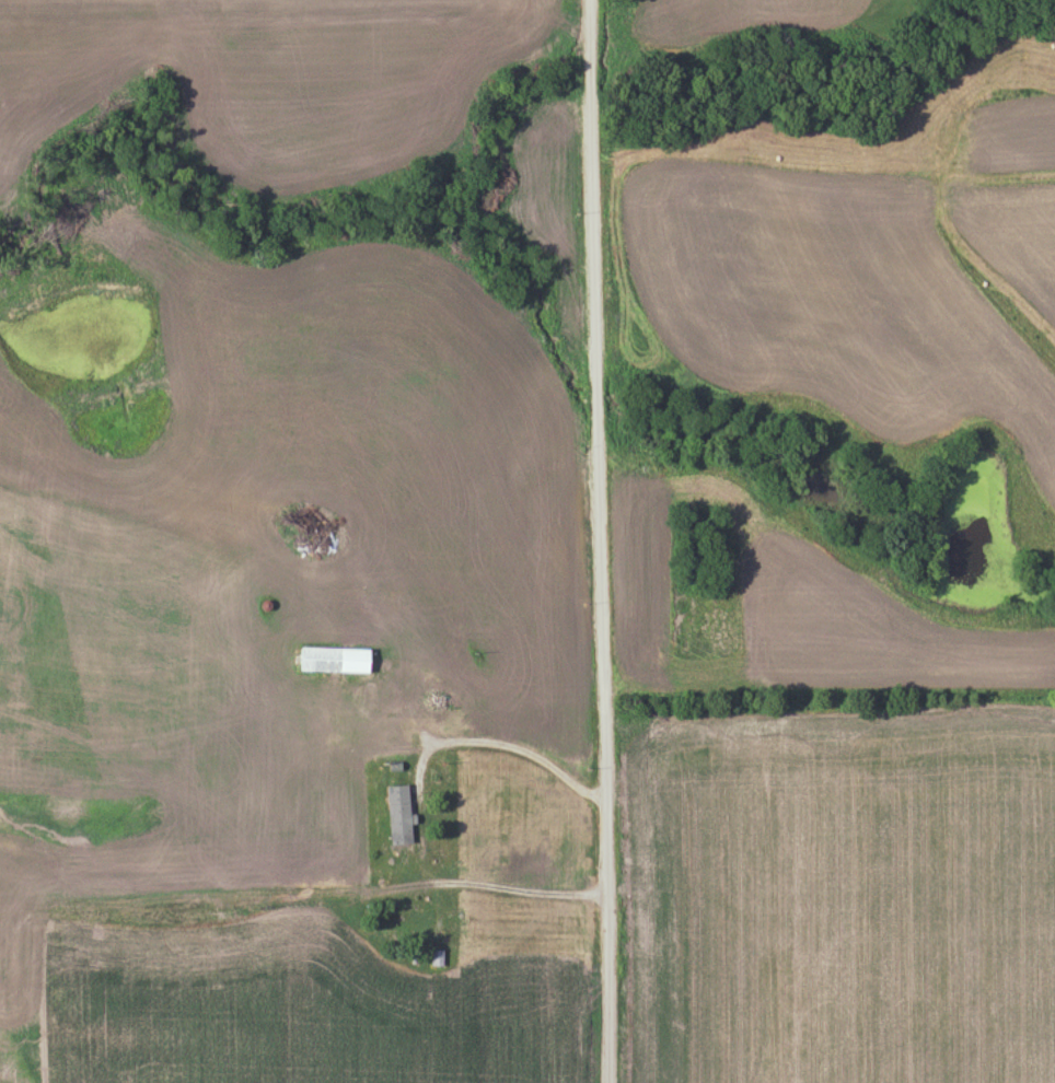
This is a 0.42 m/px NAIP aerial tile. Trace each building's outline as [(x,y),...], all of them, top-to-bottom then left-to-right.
[(369,674),(369,650),(301,649),(301,673),(369,674)] [(460,694),(422,694),(422,709),(460,709),(460,694)] [(412,843),(410,786),(388,787),(390,845),(412,843)]
